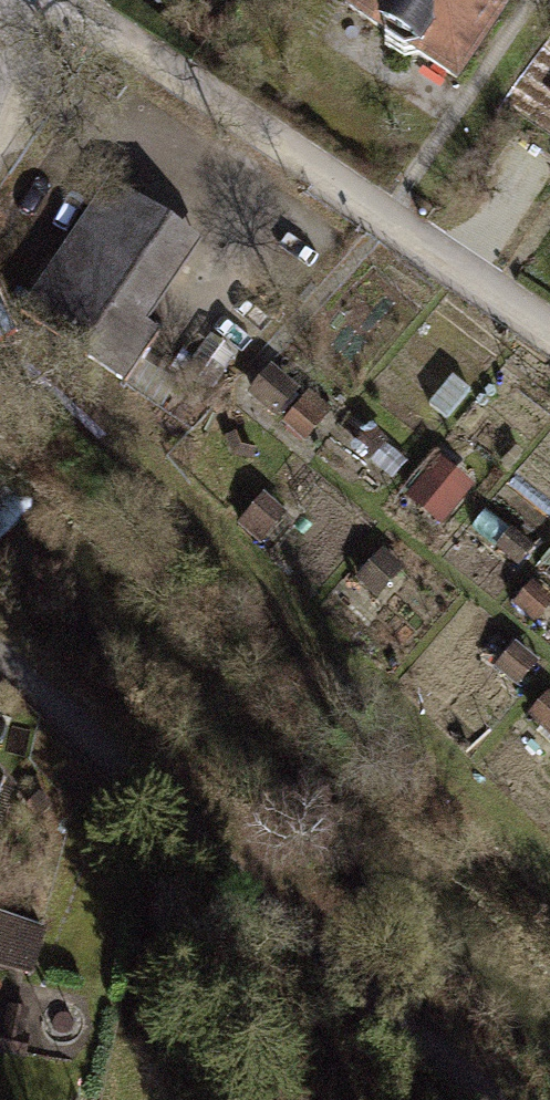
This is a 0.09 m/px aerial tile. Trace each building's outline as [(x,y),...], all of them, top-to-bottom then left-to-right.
[(466,95),(528,0),(348,0),(339,13),(395,50),(391,56),(386,63),(405,76),(410,69),(414,62),(466,95)] [(203,242),(116,187),(25,330),(127,394),(166,331),(152,323),(203,242)] [(335,413),(311,393),(295,412),(318,432),(335,413)] [(404,456),(360,419),(348,433),(392,471),(404,456)] [(293,512),(269,492),(258,505),(281,525),(293,512)] [(533,551),(510,531),(498,545),(521,565),(533,551)] [(408,566),(386,547),(359,579),(381,598),(408,566)] [(532,586),(519,602),(539,619),(549,606),(549,601),(532,586)] [(539,664),(519,646),(502,666),(523,684),(539,664)] [(533,721),(549,735),(549,701),(533,721)]
